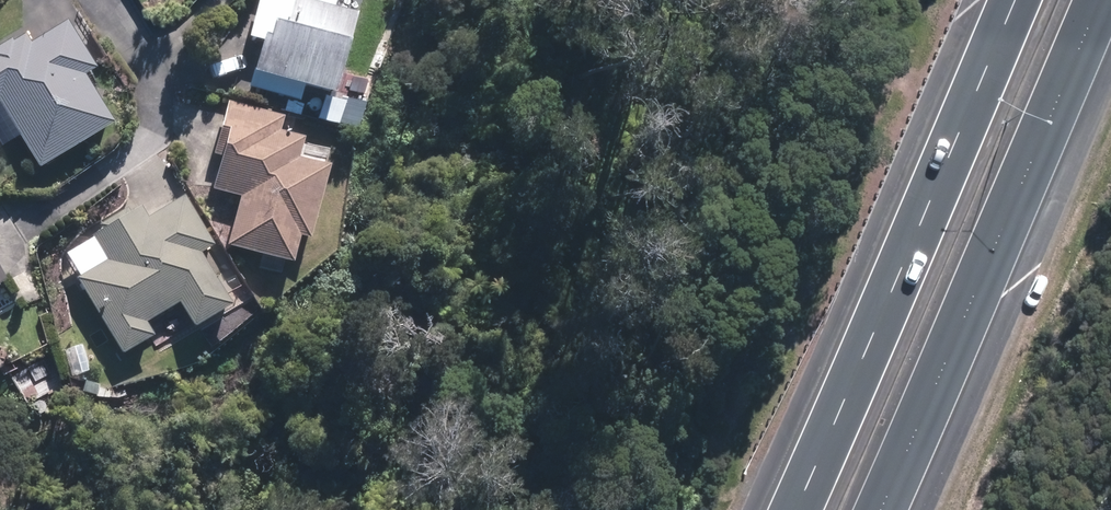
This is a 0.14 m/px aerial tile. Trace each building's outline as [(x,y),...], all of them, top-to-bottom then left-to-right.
[(366,12),(337,5),(339,0),(264,0),(255,35),(270,39),(256,88),(302,100),(307,81),(344,91),(366,12)] [(0,50),(0,102),(8,98),(44,162),(117,121),(91,75),(104,67),(75,18),(33,41),(29,33),(0,50)] [(371,110),(329,95),(322,113),(364,129),(371,110)] [(318,238),(338,163),(311,155),(315,138),(290,131),(293,118),(229,101),(214,156),(228,160),(221,187),(246,193),(232,245),(299,262),(306,235),(318,238)] [(111,256),(79,276),(127,354),(158,335),(150,321),(182,302),(198,329),(242,303),(209,249),(220,242),(192,196),(172,208),(160,190),(95,229),(111,256)] [(17,278),(0,251),(0,288),(17,278)] [(8,367),(0,354),(0,372),(8,367)] [(46,365),(17,382),(29,403),(59,387),(46,365)]
